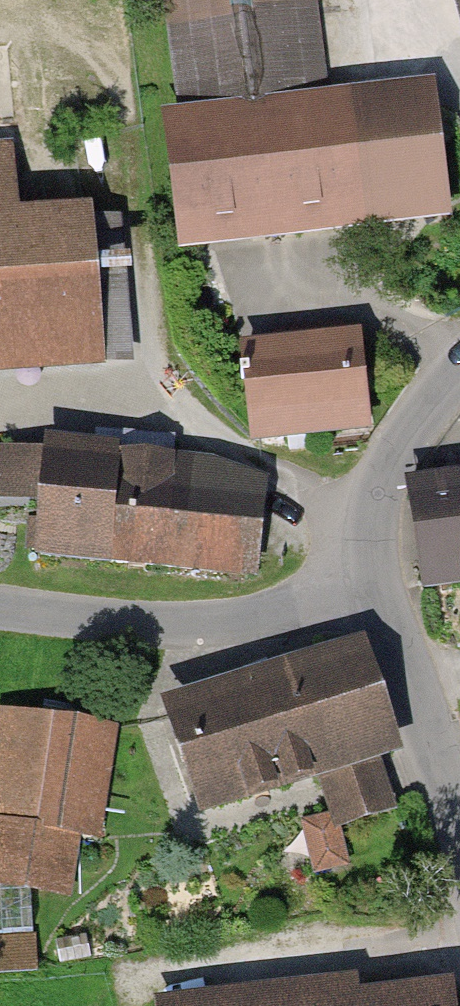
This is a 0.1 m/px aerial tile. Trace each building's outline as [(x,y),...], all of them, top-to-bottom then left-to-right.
[(204,251),(393,230),(391,210),(455,203),(445,114),(381,121),(378,97),(331,103),(320,0),(176,0),(204,251)] [(0,182),(0,377),(133,364),(120,235),(34,243),(28,179),(0,182)] [(373,351),(256,366),(265,442),(383,428),(373,351)] [(269,578),(281,479),(67,453),(55,552),(269,578)] [(416,488),(431,605),(459,601),(459,482),(416,488)] [(401,744),(366,641),(164,709),(199,813),(319,772),(339,831),(387,815),(367,756),(401,744)] [(10,714),(0,774),(0,878),(104,895),(130,734),(10,714)] [(266,1005),(459,1005),(459,986),(266,1005)]
